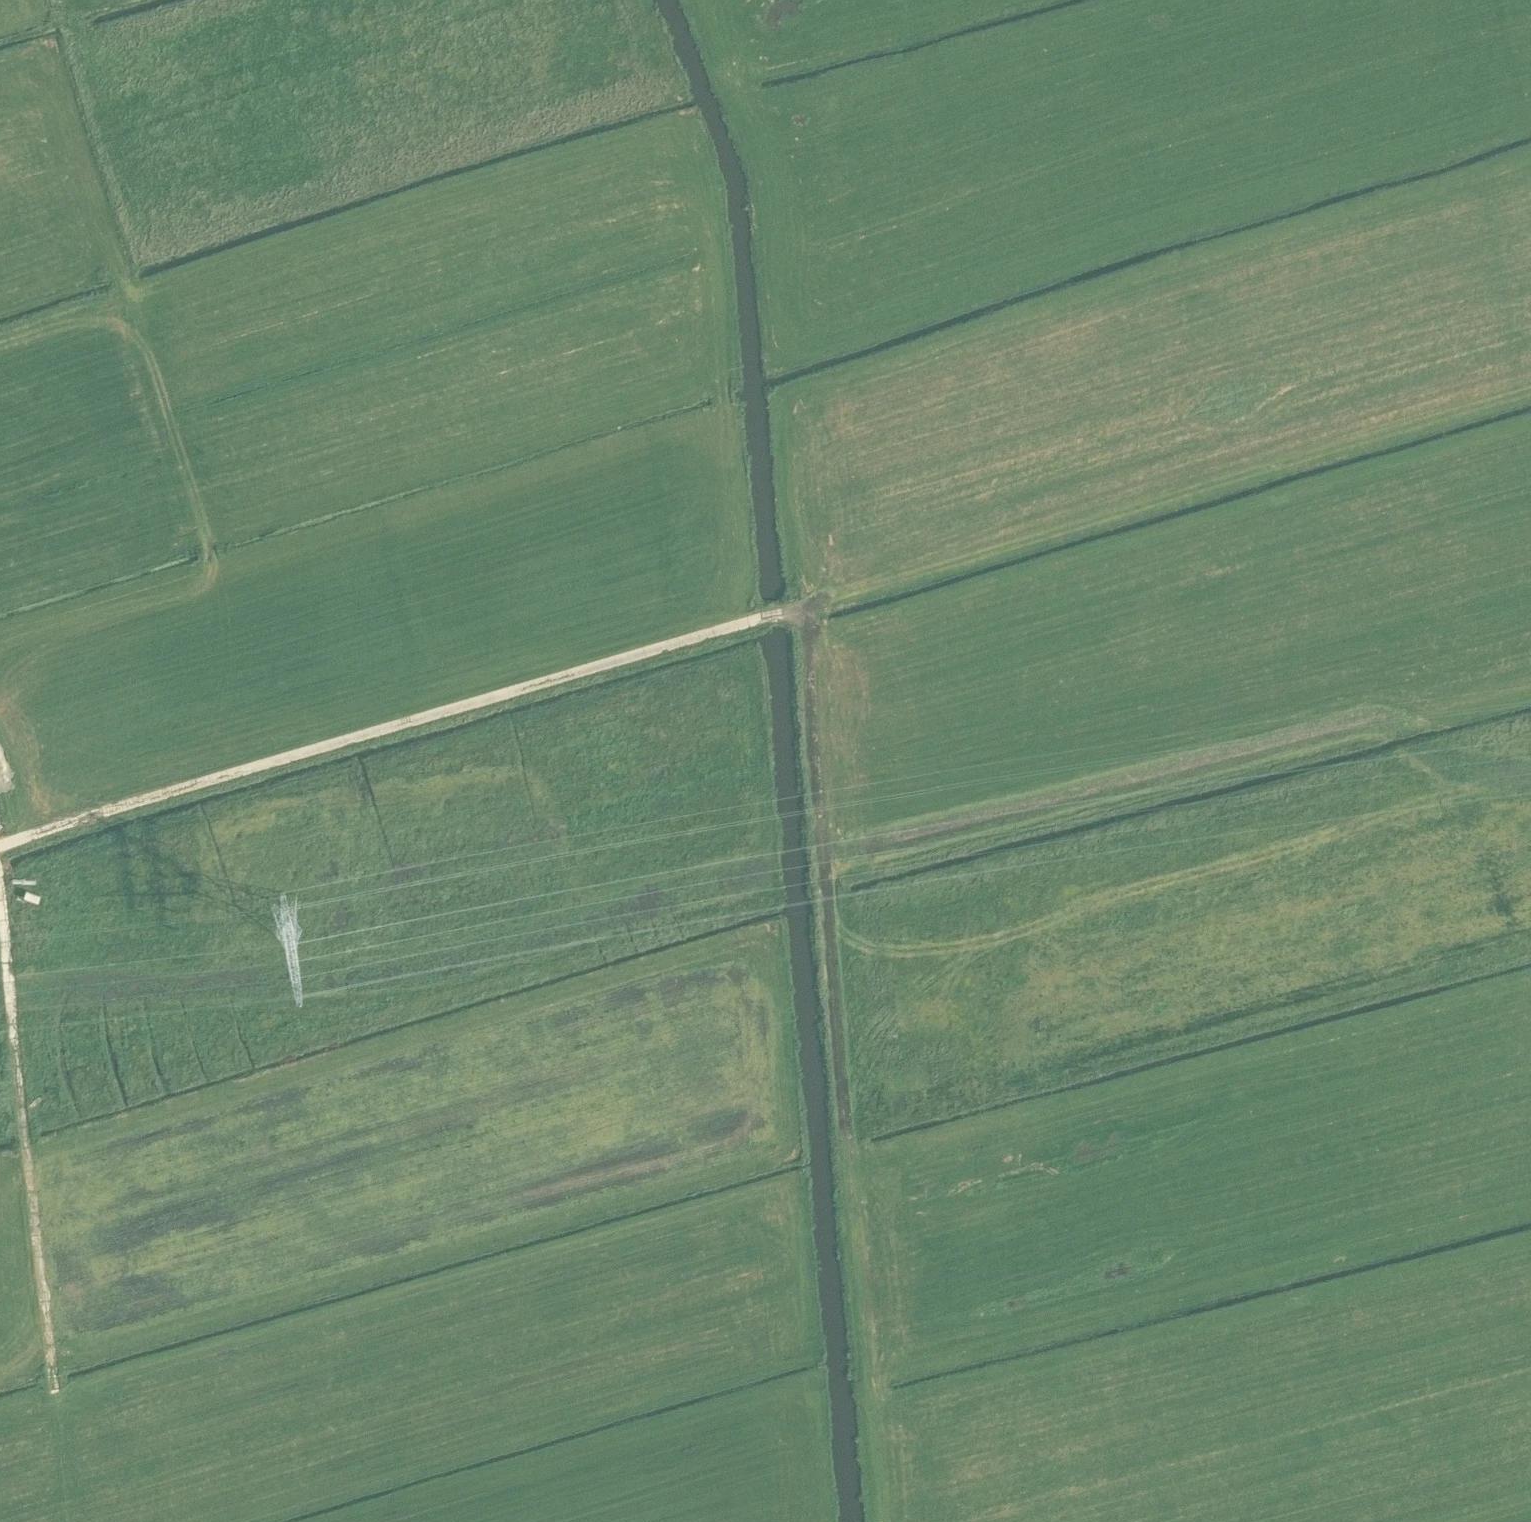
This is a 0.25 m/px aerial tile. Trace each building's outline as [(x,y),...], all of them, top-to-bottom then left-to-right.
[(1,816),(10,822),(18,807),(9,802),(1,816)]
